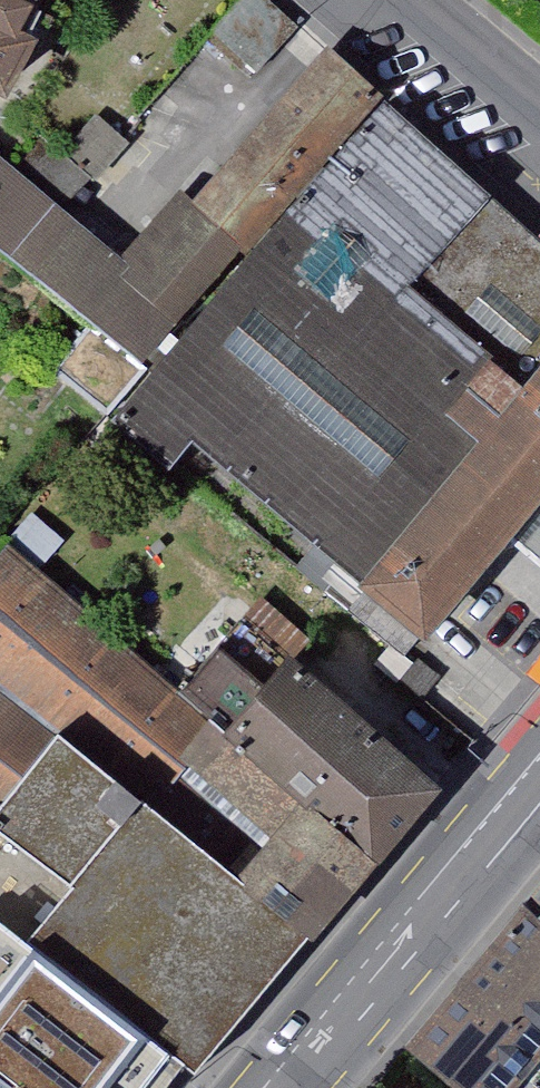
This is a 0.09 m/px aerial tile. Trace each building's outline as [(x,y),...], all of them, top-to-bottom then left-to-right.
[(3,88),(49,0),(0,0),(0,87),(3,88)] [(210,45),(257,85),(303,34),(258,0),(251,0),(210,45)] [(22,231),(157,356),(385,90),(339,53),(209,194),(193,188),(130,257),(0,147),(0,214),(22,231)] [(539,526),(539,246),(397,113),(132,413),(192,465),(219,434),(393,588),(367,617),(421,665),(533,532),(539,526)] [(22,231),(0,214),(0,254),(22,231)] [(167,1072),(183,1087),(210,1087),(409,848),(240,710),(32,547),(0,583),(0,943),(167,1072)] [(240,710),(409,848),(473,780),(305,631),(240,710)] [(402,1078),(413,1087),(539,1087),(539,927),(402,1078)] [(167,1072),(0,943),(0,1087),(155,1087),(167,1072)]
